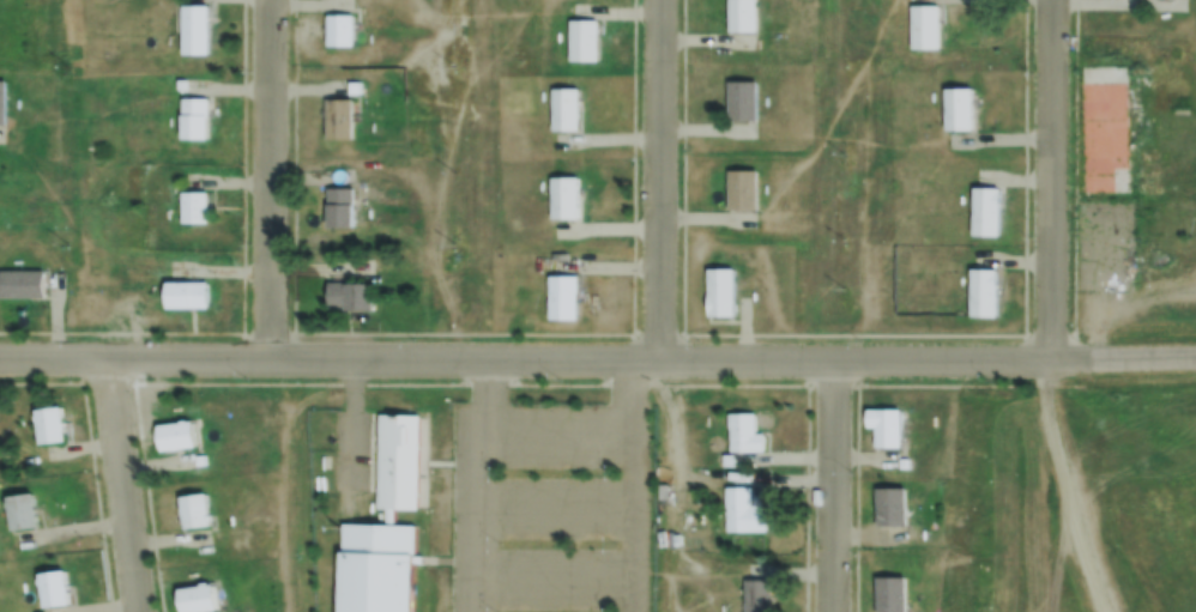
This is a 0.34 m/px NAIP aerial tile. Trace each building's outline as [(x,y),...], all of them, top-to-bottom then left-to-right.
[(729,32),(729,0),(756,0),(756,32),(729,32)] [(182,5),(209,5),(209,54),(182,54),(182,5)] [(911,6),(938,6),(938,48),(911,48),(911,6)] [(354,14),(354,47),(327,46),(327,14),(354,14)] [(570,22),(597,22),(597,61),(569,61),(570,22)] [(1125,65),(1126,192),(1082,193),(1080,66),(1125,65)] [(185,79),(185,90),(176,90),(176,79),(185,79)] [(727,81),(757,81),(756,121),(727,120),(727,81)] [(946,87),(972,89),(972,127),(946,127),(946,87)] [(579,89),(578,129),(551,129),(552,89),(579,89)] [(207,97),(207,138),(181,138),(181,97),(207,97)] [(327,98),(354,99),(352,139),(327,139),(327,98)] [(727,170),(756,170),(756,208),(727,208),(727,170)] [(551,176),(578,177),(578,217),(574,217),(574,220),(551,220),(551,176)] [(973,187),(999,187),(998,234),(972,234),(973,187)] [(352,188),(352,226),(326,226),(327,188),(352,188)] [(207,190),(207,223),(181,223),(181,190),(207,190)] [(733,268),(733,314),(707,314),(708,268),(733,268)] [(970,268),(996,268),(996,315),(970,315),(970,268)] [(43,298),(0,297),(0,269),(43,269),(43,298)] [(549,277),(578,277),(578,293),(575,293),(575,320),(549,320),(549,277)] [(207,281),(207,308),(164,308),(165,281),(207,281)] [(328,281),(346,281),(346,284),(373,284),(373,310),(328,310),(328,281)] [(60,406),(64,440),(40,443),(35,410),(60,406)] [(866,407),(901,408),(901,447),(875,447),(875,428),(866,428),(866,407)] [(726,412),(726,424),(714,424),(714,412),(726,412)] [(755,412),(755,431),(763,432),(763,452),(729,450),(730,412),(755,412)] [(381,414),(423,416),(422,510),(380,510),(381,414)] [(157,424),(192,420),(195,447),(161,452),(157,424)] [(732,454),(732,466),(723,466),(723,454),(732,454)] [(195,455),(204,455),(205,465),(197,466),(195,455)] [(751,486),(751,504),(765,505),(765,531),(726,531),(726,486),(751,486)] [(876,487),(906,487),(905,526),(876,526),(876,487)] [(31,492),(36,527),(12,529),(7,496),(31,492)] [(180,497),(205,493),(209,526),(183,528),(180,497)] [(410,526),(406,611),(339,611),(343,523),(410,526)] [(62,571),(67,605),(43,607),(38,574),(62,571)] [(906,577),(906,611),(876,611),(876,576),(906,577)] [(771,580),(771,611),(744,611),(744,580),(771,580)] [(215,611),(206,611),(180,611),(177,588),(200,586),(200,584),(206,583),(206,584),(212,584),(215,611)]
